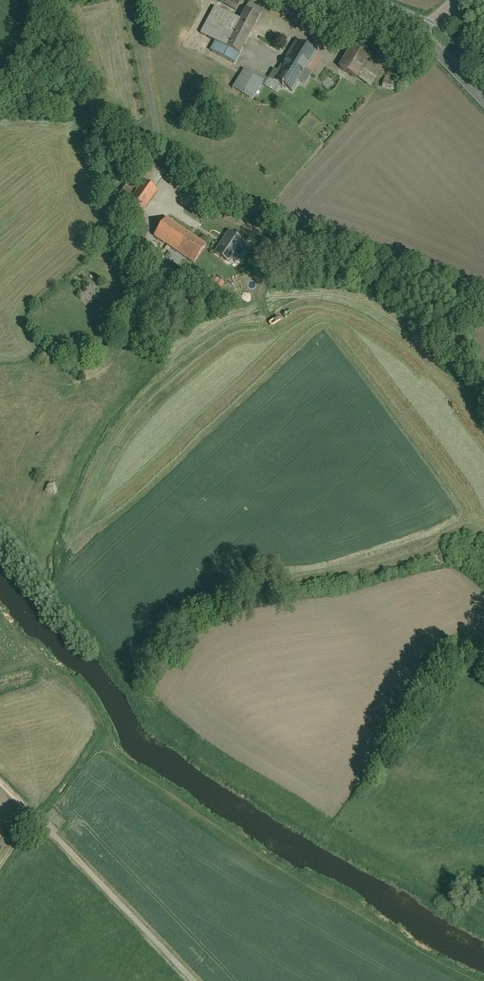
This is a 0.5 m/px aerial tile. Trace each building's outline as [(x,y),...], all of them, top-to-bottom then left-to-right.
[(214,6),(200,34),(217,42),(212,52),(236,64),(263,9),(248,2),(239,19),(214,6)] [(274,69),(268,79),(295,94),(299,86),(304,89),(312,75),(308,72),(319,53),(296,41),(279,71),(274,69)] [(350,48),(338,68),(373,88),(385,68),(350,48)] [(244,71),(233,88),(253,101),(264,83),(244,71)] [(130,207),(143,216),(159,195),(146,185),(130,207)] [(168,220),(155,240),(198,267),(210,247),(168,220)] [(230,233),(214,256),(230,266),(234,260),(242,265),(253,249),(230,233)] [(211,281),(209,288),(218,291),(221,284),(211,281)]
